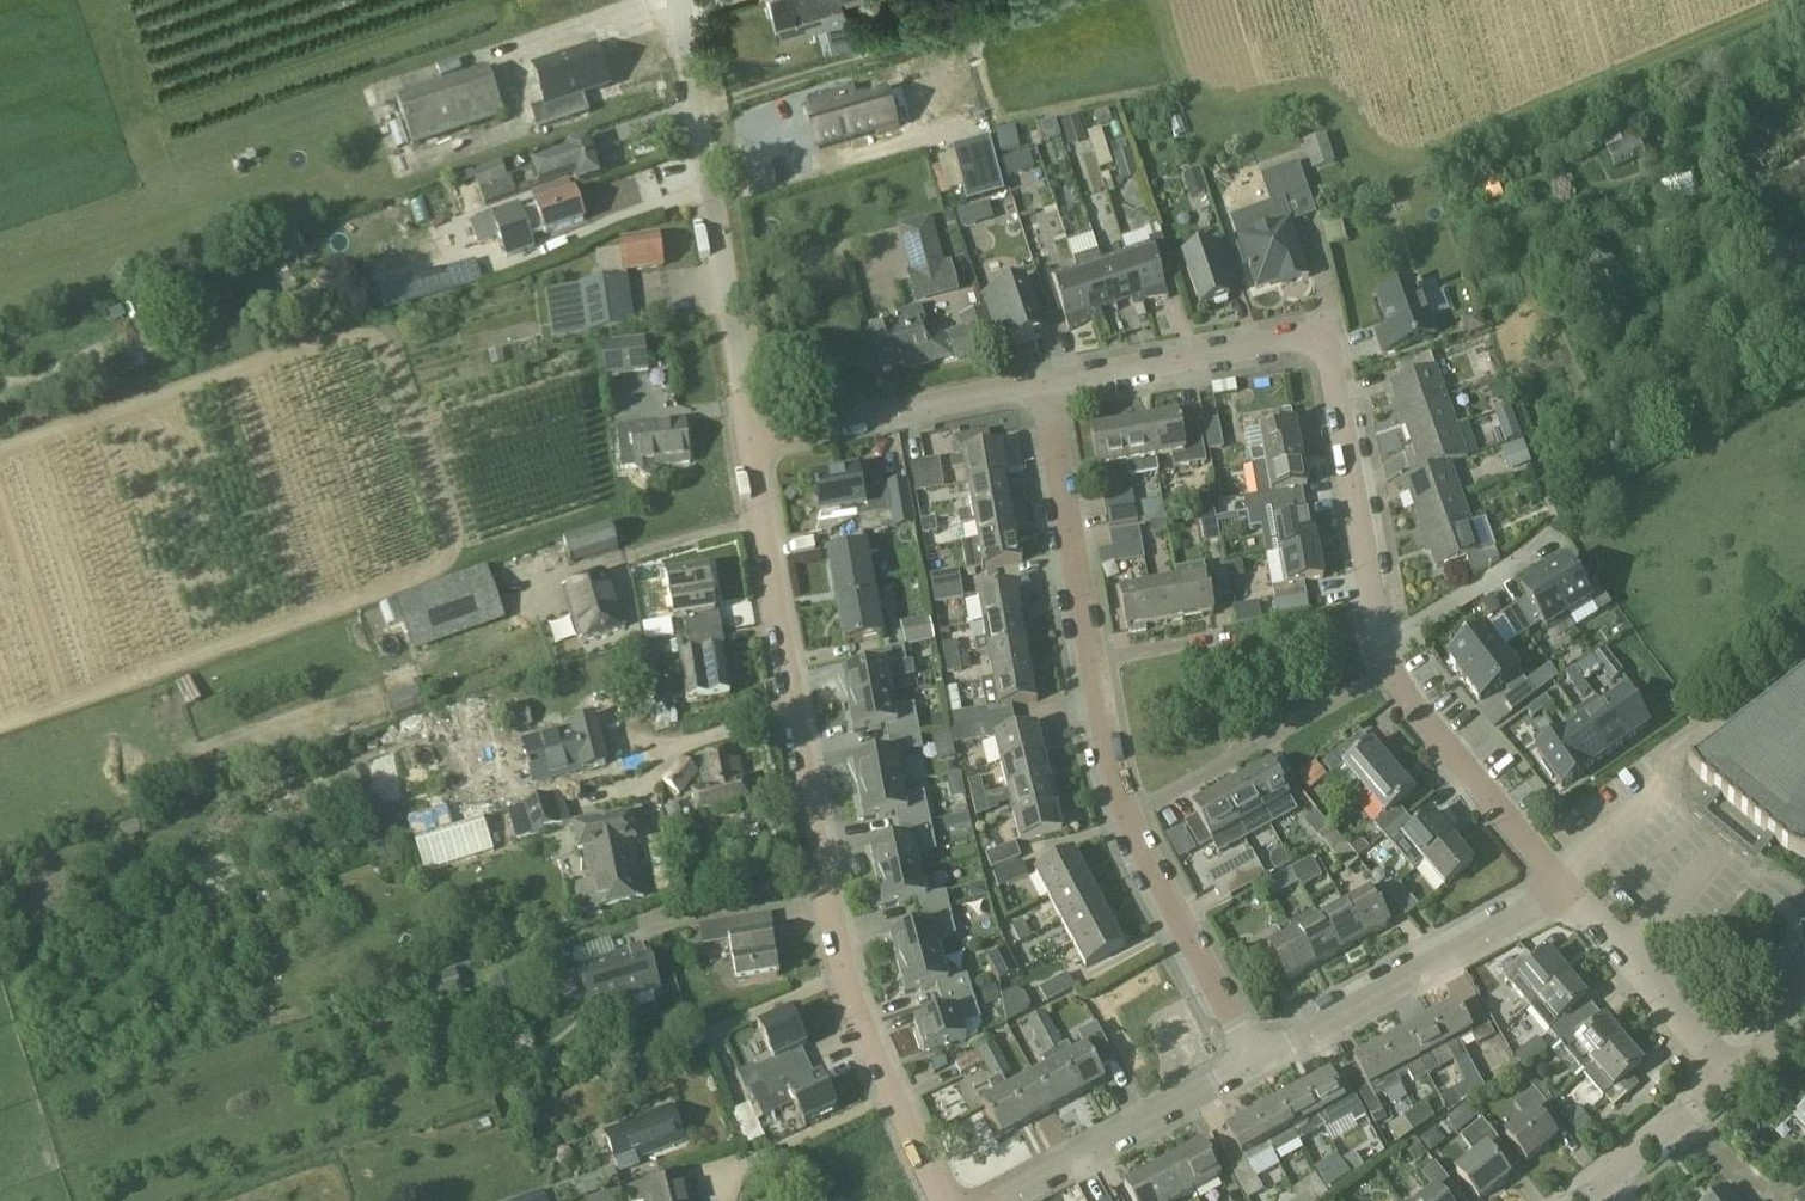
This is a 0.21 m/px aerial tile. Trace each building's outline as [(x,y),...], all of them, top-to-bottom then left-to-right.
[(843,0),(774,0),(784,36),(848,18),(843,0)] [(538,130),(575,118),(569,100),(609,86),(596,47),(533,68),(545,106),(532,110),(538,130)] [(504,117),(489,71),(397,102),(413,147),(504,117)] [(806,113),(817,150),(885,130),(874,93),(806,113)] [(1086,140),(1079,117),(1061,123),(1069,145),(1086,140)] [(995,132),(999,151),(1014,148),(1011,128),(995,132)] [(1615,169),(1646,156),(1633,128),(1621,134),(1620,132),(1602,140),(1615,169)] [(1303,141),(1313,169),(1335,160),(1324,132),(1303,141)] [(986,135),(949,145),(964,199),(1001,189),(986,135)] [(599,178),(599,175),(604,174),(605,170),(602,161),(599,160),(594,162),(587,142),(569,149),(570,153),(534,166),(540,185),(577,172),(581,184),(599,178)] [(1070,148),(1077,187),(1099,183),(1093,144),(1070,148)] [(1114,155),(1122,181),(1138,176),(1129,150),(1114,155)] [(1002,160),(1008,178),(1033,170),(1027,151),(1002,160)] [(479,190),(483,189),(507,181),(501,164),(474,173),(479,190)] [(1261,176),(1263,181),(1272,206),(1233,220),(1256,288),(1278,281),(1280,287),(1308,277),(1283,204),(1308,195),(1297,164),(1261,176)] [(1199,169),(1184,175),(1189,192),(1205,187),(1199,169)] [(531,239),(547,233),(547,235),(583,222),(573,193),(570,194),(566,185),(543,194),(546,203),(537,206),(537,207),(522,213),(518,203),(470,220),(478,244),(499,237),(506,257),(534,247),(531,239)] [(971,209),(958,214),(963,228),(976,223),(971,209)] [(910,273),(918,302),(959,291),(952,262),(945,264),(933,218),(900,226),(912,273),(910,273)] [(1125,253),(1127,259),(1141,301),(1168,297),(1162,280),(1158,269),(1171,265),(1159,230),(1146,234),(1150,245),(1125,253)] [(1067,239),(1071,255),(1093,250),(1089,234),(1067,239)] [(663,267),(658,236),(621,242),(622,249),(625,273),(626,272),(663,267)] [(1223,243),(1183,257),(1199,306),(1228,296),(1223,281),(1235,277),(1223,243)] [(634,326),(626,272),(625,273),(622,249),(596,253),(599,272),(591,273),(593,284),(546,291),(553,338),(634,326)] [(1077,269),(1076,269),(1092,317),(1093,321),(1102,317),(1099,308),(1114,302),(1102,267),(1098,252),(1074,259),(1077,269)] [(1127,259),(1102,267),(1114,302),(1130,297),(1133,306),(1142,305),(1141,301),(1127,259)] [(1038,276),(1047,306),(1060,301),(1063,312),(1069,329),(1092,317),(1076,269),(1052,277),(1050,272),(1038,276)] [(982,295),(986,308),(993,330),(1006,325),(1011,340),(1040,331),(1024,281),(982,295)] [(1374,334),(1382,355),(1436,335),(1417,283),(1376,298),(1387,329),(1374,334)] [(360,293),(355,305),(372,312),(377,301),(360,293)] [(897,321),(870,330),(883,374),(907,367),(908,371),(955,356),(956,361),(998,346),(993,330),(986,308),(959,316),(963,329),(930,339),(919,306),(895,314),(897,321)] [(1480,313),(1471,315),(1465,327),(1468,335),(1485,329),(1480,313)] [(1484,341),(1470,346),(1473,355),(1487,350),(1484,341)] [(646,354),(632,356),(634,372),(648,370),(646,354)] [(1388,410),(1391,417),(1446,398),(1431,354),(1396,366),(1401,379),(1389,383),(1396,401),(1392,403),(1393,408),(1388,410)] [(1237,393),(1235,381),(1212,385),(1214,397),(1237,393)] [(1502,382),(1489,387),(1494,400),(1506,396),(1502,382)] [(1446,398),(1391,417),(1393,425),(1398,423),(1400,429),(1405,427),(1411,444),(1457,428),(1446,398)] [(1251,453),(1253,464),(1301,455),(1296,424),(1293,425),(1291,411),(1243,420),(1245,433),(1261,430),(1265,451),(1251,453)] [(1149,421),(1156,459),(1170,457),(1172,470),(1204,464),(1197,421),(1179,425),(1178,416),(1149,421)] [(632,427),(617,429),(621,470),(637,468),(637,469),(639,469),(641,474),(644,477),(650,479),(655,476),(658,472),(658,467),(689,463),(685,421),(632,427)] [(1149,421),(1121,427),(1127,465),(1130,478),(1158,474),(1156,459),(1149,421)] [(1205,423),(1210,451),(1224,449),(1219,421),(1205,423)] [(1520,438),(1514,421),(1501,426),(1507,443),(1520,438)] [(1098,470),(1127,465),(1121,427),(1091,432),(1098,470)] [(1457,428),(1411,444),(1417,461),(1413,462),(1414,466),(1410,468),(1412,475),(1413,476),(1450,464),(1468,458),(1457,428)] [(967,482),(1006,475),(1001,448),(993,449),(990,431),(953,437),(957,457),(950,459),(952,470),(965,468),(967,482)] [(1504,448),(1512,469),(1530,462),(1522,442),(1504,448)] [(1244,499),(1246,513),(1303,503),(1301,489),(1307,488),(1301,455),(1253,464),(1253,465),(1252,465),(1257,497),(1244,499)] [(940,457),(925,459),(930,489),(945,486),(940,457)] [(916,491),(930,489),(925,459),(911,462),(916,491)] [(1413,476),(1412,475),(1394,482),(1397,490),(1402,488),(1404,494),(1408,493),(1414,510),(1460,493),(1450,464),(1413,476)] [(857,470),(814,478),(821,515),(816,534),(831,532),(858,516),(912,507),(907,481),(884,485),(885,488),(873,490),(873,487),(861,489),(857,470)] [(961,500),(963,512),(1011,503),(1006,475),(967,482),(970,498),(961,500)] [(1135,507),(1133,491),(1103,496),(1106,512),(1135,507)] [(1460,493),(1414,510),(1421,527),(1417,528),(1418,533),(1413,535),(1416,542),(1471,523),(1460,493)] [(1211,495),(1196,498),(1199,513),(1214,510),(1211,495)] [(975,524),(977,538),(1016,531),(1011,503),(963,512),(963,513),(958,514),(961,527),(975,524)] [(1277,522),(1283,553),(1318,546),(1312,516),(1306,517),(1303,503),(1246,513),(1249,527),(1277,522)] [(915,526),(912,507),(858,516),(861,533),(895,528),(895,530),(915,526)] [(1106,512),(1109,527),(1138,522),(1135,507),(1106,512)] [(1198,514),(1204,545),(1220,542),(1215,511),(1198,514)] [(921,520),(924,535),(938,532),(936,517),(921,520)] [(1152,535),(1167,532),(1165,521),(1150,524),(1152,535)] [(1471,523),(1416,542),(1418,550),(1423,548),(1425,553),(1429,552),(1436,570),(1482,553),(1471,523)] [(618,550),(610,525),(564,539),(572,565),(618,550)] [(1141,543),(1139,528),(1110,533),(1112,548),(1141,543)] [(1021,563),(1016,531),(977,538),(978,540),(961,543),(966,573),(1021,563)] [(1112,548),(1115,563),(1144,558),(1141,543),(1112,548)] [(933,589),(962,583),(960,569),(943,572),(938,546),(926,548),(933,589)] [(1324,580),(1318,546),(1283,553),(1283,554),(1267,557),(1275,603),(1306,597),(1304,583),(1324,580)] [(855,583),(872,580),(866,547),(828,554),(837,605),(858,601),(855,583)] [(1566,562),(1543,576),(1568,616),(1590,602),(1598,614),(1611,607),(1596,582),(1595,582),(1583,590),(1566,562)] [(1175,570),(1178,582),(1184,620),(1213,615),(1203,565),(1175,570)] [(683,620),(687,638),(722,632),(716,599),(714,599),(709,568),(665,576),(673,621),(683,620)] [(1225,572),(1208,574),(1211,597),(1228,595),(1225,572)] [(473,573),(397,600),(412,643),(488,616),(473,573)] [(580,642),(625,628),(609,576),(564,590),(580,642)] [(1527,600),(1514,608),(1529,632),(1541,624),(1545,630),(1568,616),(1543,576),(1520,590),(1527,600)] [(882,637),(872,580),(855,583),(858,601),(837,605),(844,644),(882,637)] [(1178,582),(1150,587),(1156,625),(1184,620),(1178,582)] [(965,598),(962,583),(933,589),(935,603),(965,598)] [(1150,587),(1119,593),(1126,630),(1128,630),(1129,634),(1146,630),(1145,627),(1156,625),(1150,587)] [(977,595),(982,622),(1021,615),(1016,588),(977,595)] [(1516,639),(1529,632),(1514,608),(1502,615),(1516,639)] [(1021,615),(982,622),(985,639),(974,640),(977,652),(987,650),(1026,644),(1021,615)] [(906,646),(935,639),(930,616),(902,622),(906,646)] [(1448,658),(1464,680),(1502,651),(1485,630),(1474,639),(1471,635),(1457,646),(1460,649),(1448,658)] [(722,632),(687,638),(690,656),(679,658),(687,703),(730,696),(725,665),(727,665),(722,632)] [(945,657),(960,655),(957,640),(942,643),(945,657)] [(1026,644),(987,650),(992,679),(1031,672),(1026,644)] [(843,674),(848,704),(892,696),(890,683),(895,682),(892,667),(907,665),(904,647),(873,654),(876,668),(843,674)] [(1613,661),(1604,650),(1592,659),(1602,670),(1611,681),(1622,673),(1613,661)] [(1518,673),(1502,651),(1464,680),(1480,701),(1518,673)] [(962,669),(960,655),(945,657),(948,672),(962,669)] [(1575,668),(1565,674),(1570,683),(1580,676),(1575,668)] [(993,680),(981,682),(986,712),(1036,703),(1031,672),(992,679),(993,680)] [(1689,764),(1701,779),(1787,850),(1804,859),(1804,857),(1804,677),(1689,764)] [(1503,701),(1512,713),(1534,696),(1526,685),(1503,701)] [(956,688),(944,690),(948,716),(961,713),(956,688)] [(1626,742),(1648,727),(1625,693),(1604,707),(1602,708),(1626,742)] [(470,799),(512,788),(487,696),(445,707),(470,799)] [(892,696),(848,704),(854,733),(887,727),(889,741),(920,736),(915,706),(895,710),(892,696)] [(1546,697),(1536,704),(1542,712),(1552,705),(1546,697)] [(1605,756),(1626,742),(1602,708),(1604,707),(1597,698),(1574,714),(1581,723),(1582,723),(1605,756)] [(1542,712),(1536,704),(1527,711),(1533,719),(1542,712)] [(509,737),(534,730),(527,706),(502,712),(509,737)] [(961,713),(948,716),(951,731),(981,725),(978,710),(961,713)] [(944,716),(931,719),(933,731),(946,729),(944,716)] [(572,729),(522,742),(533,785),(607,766),(595,720),(571,726),(572,729)] [(1605,756),(1582,723),(1581,723),(1561,737),(1560,737),(1583,771),(1584,770),(1605,756)] [(954,745),(983,740),(981,725),(951,731),(954,745)] [(1037,729),(994,740),(1000,765),(1043,755),(1048,753),(1048,750),(1050,750),(1048,743),(1040,745),(1037,729)] [(1343,768),(1363,792),(1392,768),(1361,733),(1323,765),(1333,776),(1343,768)] [(1583,771),(1560,737),(1561,737),(1560,735),(1537,751),(1544,762),(1541,765),(1551,779),(1554,776),(1562,788),(1585,772),(1584,770),(1583,771)] [(853,762),(859,791),(902,783),(900,771),(905,770),(902,755),(923,751),(920,736),(889,741),(892,755),(853,762)] [(696,775),(701,773),(705,790),(692,793),(696,813),(750,801),(745,780),(743,780),(736,749),(698,758),(698,759),(682,763),(680,762),(661,785),(680,801),(699,778),(696,775)] [(1043,755),(1000,765),(1006,790),(1049,780),(1055,779),(1054,776),(1056,775),(1055,768),(1047,770),(1043,755)] [(1245,779),(1263,813),(1271,827),(1295,813),(1288,799),(1270,766),(1245,779)] [(1392,768),(1363,792),(1384,817),(1374,826),(1383,837),(1406,817),(1397,806),(1413,793),(1412,792),(1418,788),(1406,774),(1400,779),(1392,768)] [(973,798),(986,795),(982,778),(969,781),(973,798)] [(1263,813),(1245,779),(1236,784),(1234,781),(1217,791),(1245,841),(1271,827),(1263,813)] [(1049,780),(1006,790),(1013,816),(1055,806),(1061,804),(1060,801),(1063,801),(1061,794),(1053,796),(1049,780)] [(897,815),(899,829),(930,822),(924,794),(905,798),(902,783),(859,791),(864,821),(897,815)] [(1219,855),(1245,841),(1217,791),(1201,800),(1202,802),(1193,807),(1198,816),(1185,823),(1199,848),(1212,841),(1219,855)] [(517,840),(568,824),(559,795),(508,811),(517,840)] [(990,812),(986,795),(973,798),(977,815),(990,812)] [(1055,806),(1013,816),(1019,843),(1067,831),(1067,828),(1069,828),(1068,821),(1059,823),(1055,806)] [(635,843),(638,843),(633,814),(572,825),(577,854),(583,853),(588,882),(573,885),(578,911),(645,899),(635,843)] [(951,819),(954,831),(970,827),(968,815),(951,819)] [(1406,817),(1383,837),(1392,848),(1402,839),(1423,863),(1451,839),(1431,815),(1416,828),(1406,817)] [(483,818),(415,840),(425,872),(493,850),(483,818)] [(871,849),(877,878),(920,869),(917,857),(936,852),(930,822),(899,829),(902,842),(871,849)] [(1337,839),(1340,838),(1330,826),(1318,837),(1326,846),(1328,845),(1337,839)] [(1326,846),(1347,871),(1359,861),(1340,838),(1337,839),(1328,845),(1326,846)] [(1451,839),(1423,863),(1445,889),(1473,865),(1451,839)] [(1021,858),(1015,843),(986,854),(991,869),(1021,858)] [(1349,847),(1357,857),(1368,849),(1364,844),(1354,843),(1349,847)] [(1208,875),(1215,888),(1232,879),(1237,876),(1258,864),(1251,851),(1208,875)] [(1049,898),(1086,878),(1091,875),(1090,872),(1092,871),(1089,865),(1081,869),(1073,853),(1036,874),(1049,898)] [(1312,859),(1293,869),(1300,883),(1303,888),(1322,877),(1312,859)] [(1022,862),(993,873),(998,888),(1028,877),(1022,862)] [(1237,876),(1232,879),(1239,892),(1266,878),(1258,864),(1237,876)] [(916,901),(919,914),(949,908),(945,894),(931,897),(928,882),(923,883),(920,869),(877,878),(883,908),(916,901)] [(1286,891),(1300,883),(1293,869),(1278,877),(1286,891)] [(732,905),(770,898),(767,879),(755,881),(753,871),(727,875),(732,905)] [(1086,878),(1049,898),(1061,921),(1098,901),(1086,878)] [(1399,883),(1387,893),(1407,917),(1419,906),(1399,883)] [(1344,905),(1364,941),(1407,917),(1387,893),(1381,885),(1344,905)] [(1099,901),(1098,901),(1061,921),(1073,944),(1111,923),(1116,921),(1115,918),(1117,917),(1114,910),(1106,914),(1099,901)] [(1344,905),(1319,919),(1339,954),(1364,941),(1344,905)] [(890,936),(898,966),(940,954),(936,942),(956,937),(949,908),(919,914),(922,928),(890,936)] [(1289,925),(1293,933),(1313,968),(1339,954),(1319,919),(1314,911),(1289,925)] [(766,931),(764,915),(736,920),(699,926),(701,942),(728,937),(736,982),(778,974),(770,930),(766,931)] [(1024,920),(1012,927),(1021,943),(1033,936),(1024,920)] [(1111,923),(1073,944),(1086,968),(1129,945),(1128,942),(1130,941),(1127,934),(1119,938),(1111,923)] [(1286,983),(1313,968),(1293,933),(1283,939),(1277,927),(1247,943),(1268,981),(1281,974),(1286,983)] [(573,952),(578,968),(591,1009),(658,988),(646,947),(615,957),(610,941),(573,952)] [(1007,951),(986,961),(997,982),(1018,971),(1007,951)] [(1530,1007),(1567,975),(1548,952),(1536,963),(1526,952),(1501,973),(1530,1007)] [(938,986),(941,999),(972,991),(972,990),(969,977),(952,981),(949,967),(943,968),(940,954),(898,966),(906,995),(938,986)] [(455,971),(425,980),(432,1001),(461,992),(455,971)] [(508,975),(494,980),(498,995),(513,990),(508,975)] [(1046,1004),(1059,997),(1075,989),(1067,975),(1039,990),(1046,1004)] [(1530,1007),(1558,1040),(1595,1009),(1586,998),(1567,975),(1530,1007)] [(986,1005),(1000,1001),(994,984),(981,989),(986,1005)] [(1011,1016),(1029,1007),(1020,987),(1001,996),(1011,1016)] [(977,1005),(972,991),(941,999),(946,1014),(915,1025),(924,1054),(967,1040),(963,1026),(981,1020),(977,1005)] [(1431,1019),(1456,1063),(1458,1066),(1470,1059),(1461,1043),(1476,1035),(1481,1044),(1498,1034),(1479,1000),(1460,1011),(1457,1005),(1431,1019)] [(1604,1020),(1595,1009),(1558,1040),(1586,1074),(1623,1041),(1605,1019),(1604,1020)] [(748,1091),(802,1066),(795,1052),(807,1046),(791,1011),(759,1026),(775,1061),(742,1076),(748,1091)] [(1053,1029),(1043,1012),(1028,1020),(1038,1039),(1046,1035),(1045,1033),(1053,1029)] [(1431,1019),(1405,1032),(1429,1075),(1430,1077),(1456,1063),(1431,1019)] [(1062,1047),(1053,1029),(1045,1033),(1046,1035),(1038,1039),(1047,1055),(1055,1051),(1079,1096),(1105,1082),(1100,1071),(1116,1062),(1097,1026),(1079,1035),(1086,1048),(1074,1054),(1068,1044),(1062,1047)] [(1405,1032),(1381,1046),(1399,1079),(1408,1074),(1413,1083),(1429,1075),(1405,1032)] [(1513,1055),(1525,1068),(1546,1049),(1535,1036),(1513,1055)] [(991,1041),(977,1048),(978,1051),(984,1063),(987,1068),(994,1064),(992,1061),(1000,1057),(991,1041)] [(1623,1041),(1586,1074),(1584,1075),(1603,1097),(1605,1096),(1615,1108),(1640,1087),(1630,1075),(1642,1064),(1623,1041)] [(1403,1086),(1399,1079),(1381,1046),(1354,1060),(1364,1078),(1352,1085),(1375,1127),(1387,1120),(1377,1101),(1403,1086)] [(961,1075),(984,1063),(978,1051),(955,1064),(961,1075)] [(1047,1069),(1035,1075),(1053,1110),(1079,1096),(1055,1051),(1047,1055),(1041,1059),(1047,1069)] [(994,1064),(987,1068),(994,1081),(996,1084),(1003,1080),(1010,1076),(1000,1057),(992,1061),(994,1064)] [(808,1081),(802,1066),(748,1091),(763,1122),(796,1107),(804,1125),(837,1110),(821,1075),(808,1081)] [(1340,1069),(1303,1088),(1323,1125),(1333,1120),(1337,1127),(1351,1120),(1354,1126),(1367,1119),(1340,1069)] [(1035,1075),(1009,1090),(1027,1124),(1053,1110),(1035,1075)] [(1474,1076),(1466,1081),(1474,1096),(1483,1089),(1474,1076)] [(1027,1124),(1009,1090),(1003,1080),(996,1084),(994,1081),(987,1084),(994,1097),(983,1104),(1001,1138),(1027,1124)] [(1450,1113),(1474,1096),(1466,1081),(1452,1091),(1442,1098),(1450,1113)] [(1556,1111),(1537,1086),(1514,1105),(1527,1121),(1508,1136),(1529,1162),(1556,1140),(1542,1122),(1556,1111)] [(1303,1088),(1278,1102),(1300,1142),(1325,1129),(1323,1125),(1303,1088)] [(1278,1102),(1253,1115),(1275,1156),(1300,1142),(1278,1102)] [(1425,1103),(1416,1109),(1425,1124),(1435,1117),(1425,1103)] [(1457,1132),(1478,1116),(1468,1103),(1447,1119),(1457,1132)] [(639,1168),(635,1159),(684,1141),(671,1106),(622,1124),(624,1128),(604,1135),(619,1175),(639,1168)] [(1779,1129),(1780,1130),(1793,1119),(1804,1133),(1804,1106),(1779,1129)] [(1592,1125),(1579,1108),(1566,1118),(1580,1135),(1592,1125)] [(1408,1135),(1425,1124),(1416,1109),(1404,1118),(1407,1122),(1402,1125),(1408,1135)] [(1275,1156),(1253,1115),(1227,1129),(1230,1136),(1217,1143),(1249,1200),(1250,1200),(1265,1193),(1258,1181),(1282,1167),(1280,1165),(1275,1156)] [(1477,1158),(1458,1172),(1480,1200),(1482,1200),(1509,1178),(1507,1175),(1518,1166),(1483,1120),(1461,1137),(1477,1158)] [(1416,1138),(1403,1147),(1416,1164),(1429,1155),(1416,1138)] [(1201,1143),(1175,1157),(1195,1193),(1220,1179),(1201,1143)] [(1354,1154),(1343,1161),(1352,1175),(1363,1167),(1354,1154)] [(1150,1171),(1166,1200),(1181,1200),(1195,1193),(1175,1157),(1150,1171)] [(1331,1169),(1340,1182),(1352,1175),(1343,1161),(1331,1169)] [(1436,1164),(1422,1176),(1435,1192),(1423,1200),(1466,1200),(1436,1164)] [(584,1196),(619,1185),(615,1171),(554,1192),(557,1200),(571,1200),(584,1196)] [(1150,1171),(1124,1186),(1133,1200),(1166,1200),(1150,1171)] [(688,1172),(666,1177),(627,1188),(631,1200),(695,1200),(688,1172)] [(1299,1197),(1302,1200),(1327,1200),(1331,1198),(1325,1186),(1313,1194),(1309,1190),(1299,1197)] [(1729,1190),(1715,1200),(1737,1200),(1729,1190)] [(1794,1200),(1804,1200),(1804,1192),(1794,1200)]
